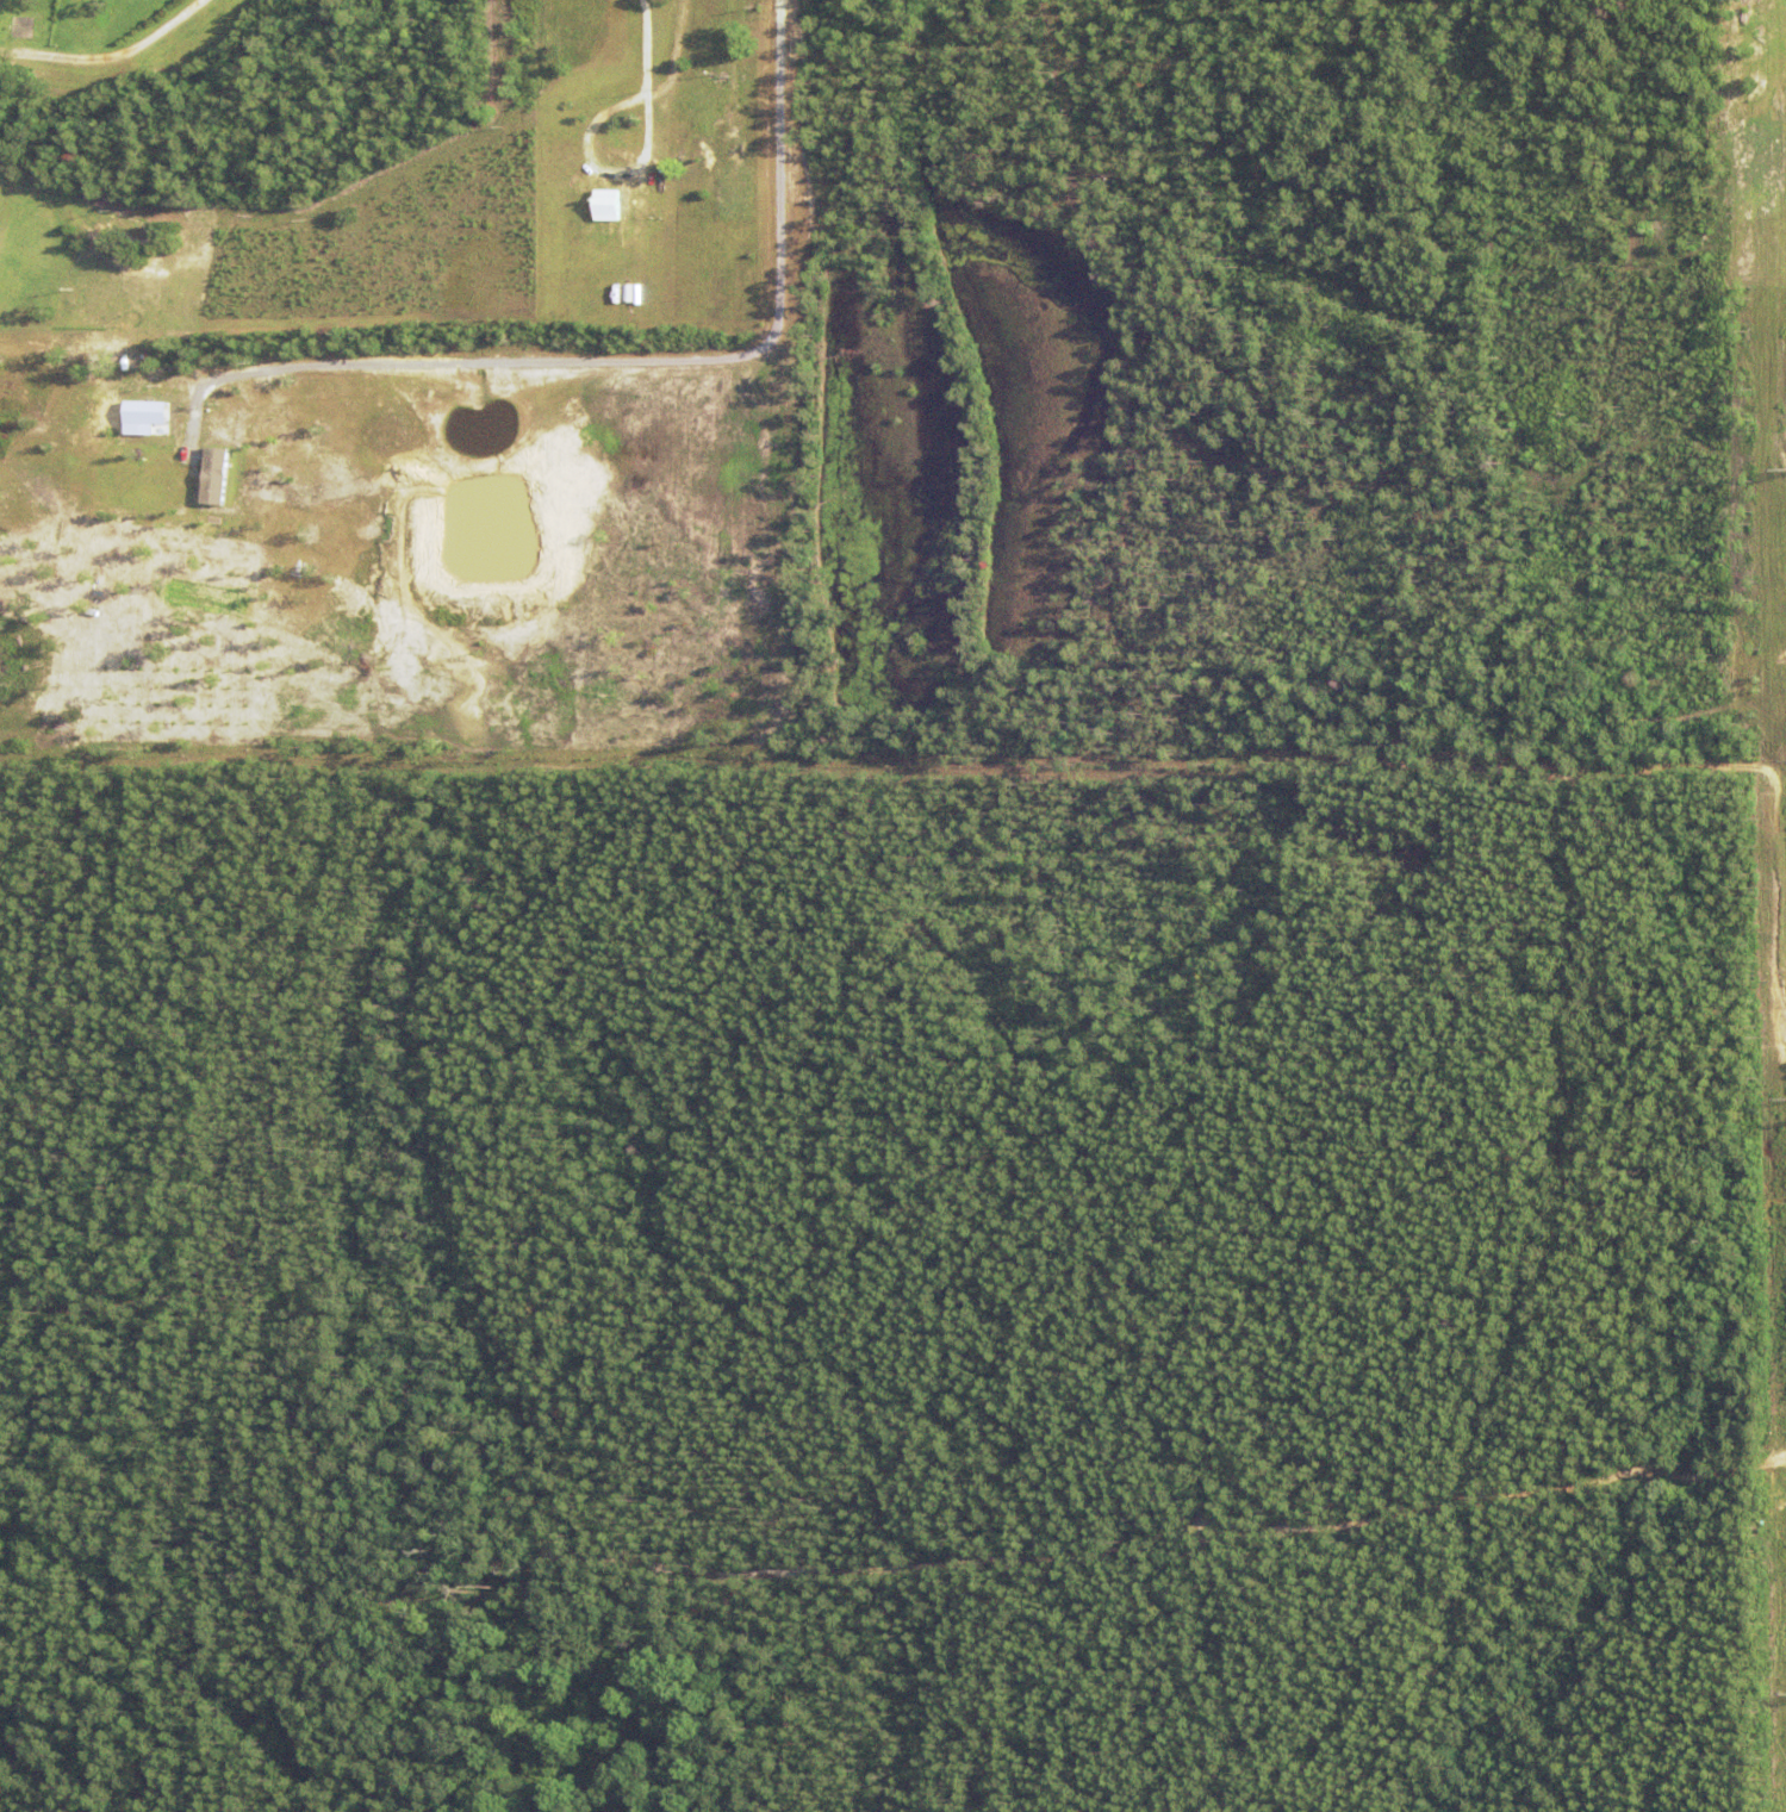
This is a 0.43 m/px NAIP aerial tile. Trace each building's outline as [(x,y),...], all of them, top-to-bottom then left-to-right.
[(618,221),(619,190),(595,189),(594,221),(618,221)] [(200,503),(223,504),(225,446),(202,446),(200,503)]
